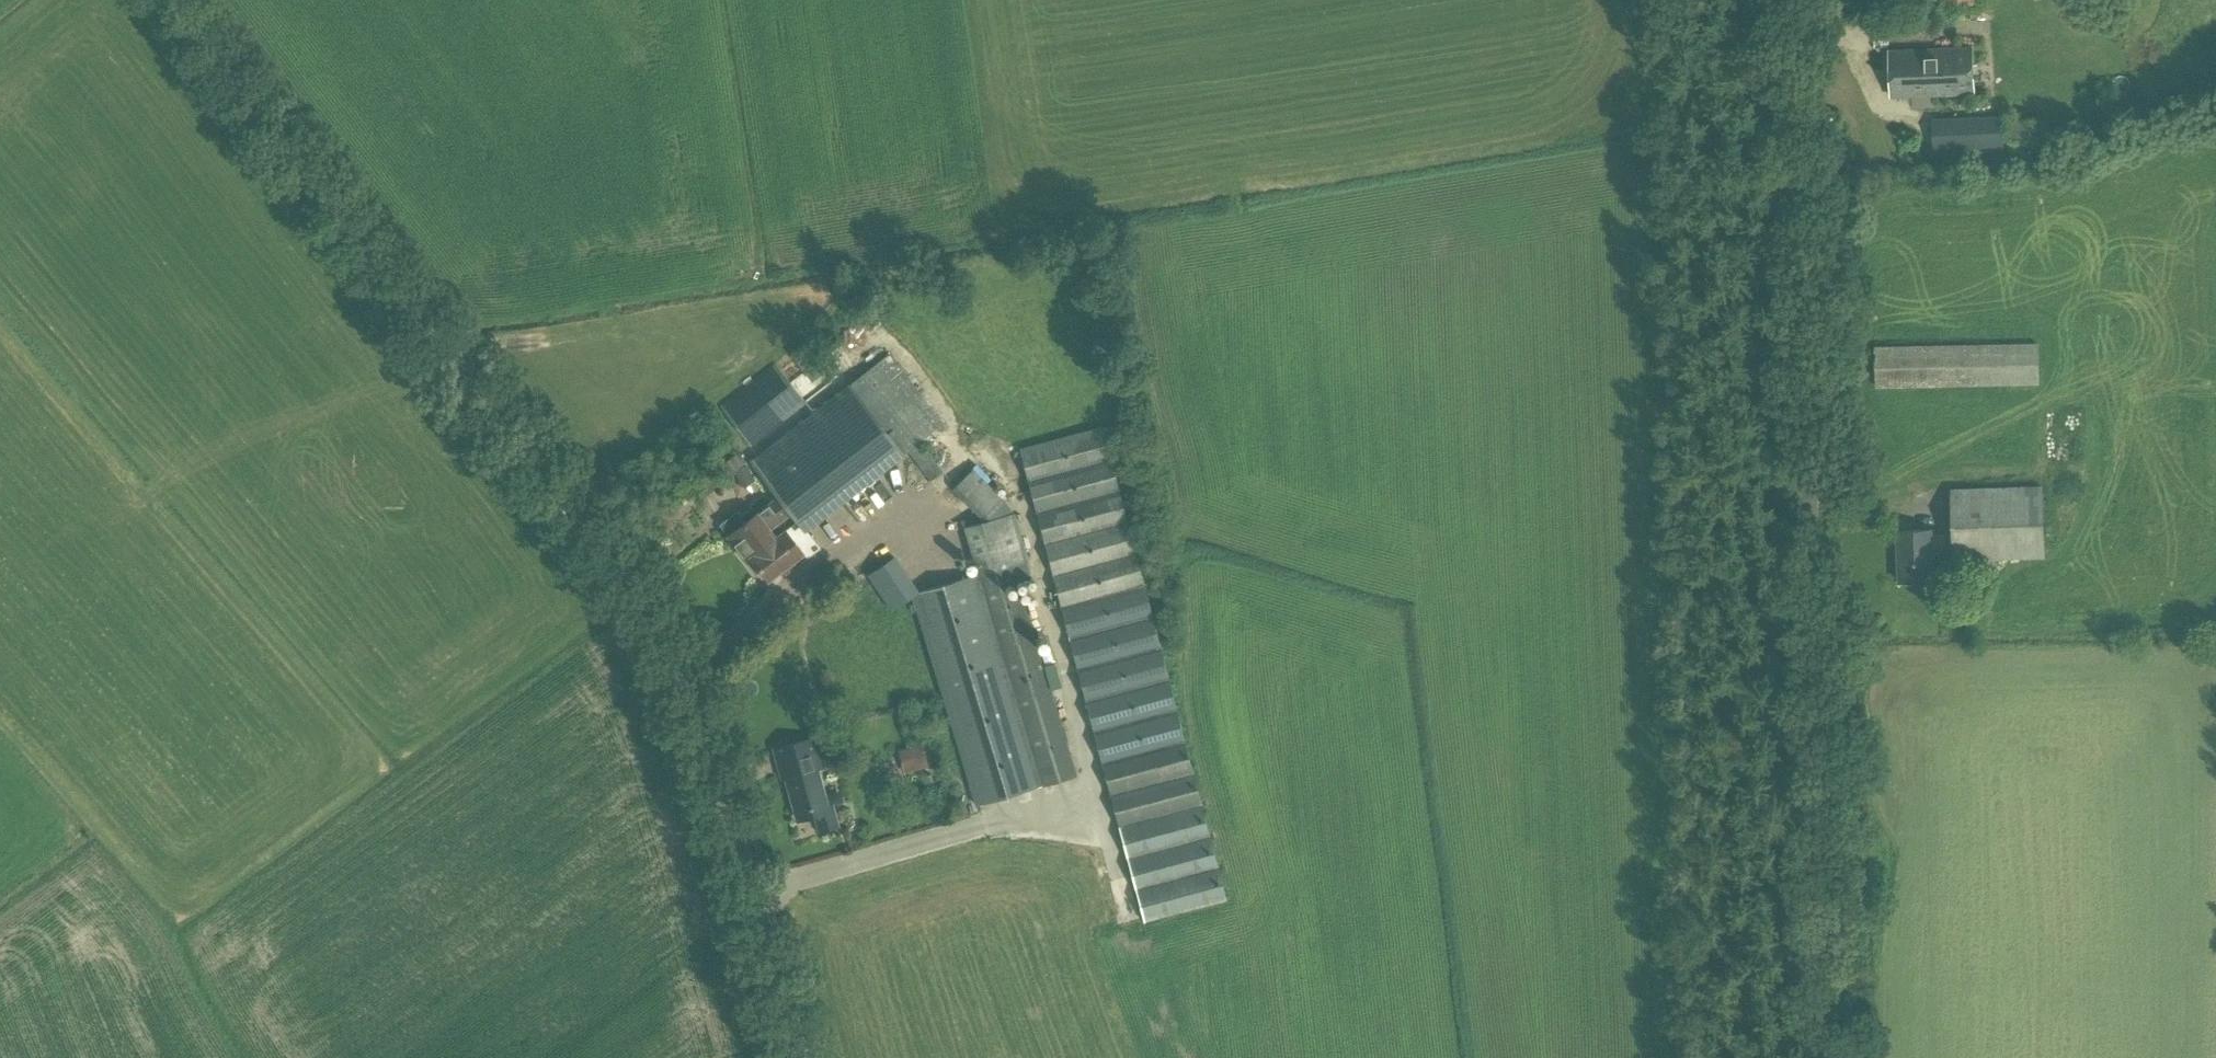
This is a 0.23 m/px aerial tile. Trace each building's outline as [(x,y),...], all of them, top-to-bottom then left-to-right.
[(1943,9),(1977,7),(1977,0),(1943,0),(1943,9)] [(1891,96),(1974,93),(1972,49),(1889,52),(1891,96)] [(1933,149),(2003,146),(2002,116),(1933,119),(1933,149)] [(1876,388),(2040,386),(2039,343),(1875,347),(1876,388)] [(778,496),(790,511),(797,521),(804,529),(805,531),(906,453),(905,452),(908,450),(932,479),(942,470),(920,441),(944,423),(890,352),(750,459),(772,487),(778,496)] [(751,445),(806,402),(776,363),(720,407),(751,445)] [(1019,448),(1119,826),(1144,921),(1225,899),(1103,426),(1019,448)] [(747,465),(735,470),(741,484),(752,479),(747,465)] [(984,517),(986,515),(1004,499),(974,468),(951,488),(983,518),(984,517)] [(631,485),(636,492),(641,488),(636,481),(631,485)] [(1953,562),(2046,558),(2043,486),(1951,488),(1952,534),(1932,534),(1932,530),(1897,531),(1898,582),(1934,580),(1933,552),(1953,551),(1953,562)] [(751,557),(767,579),(788,563),(791,567),(805,557),(801,553),(802,552),(791,538),(804,529),(797,521),(775,537),(768,528),(790,511),(778,496),(757,513),(756,512),(745,521),(737,512),(721,524),(729,534),(728,535),(747,560),(751,557)] [(977,574),(1042,784),(1075,774),(1017,580),(1032,577),(1012,508),(986,515),(984,517),(985,520),(964,526),(977,574)] [(893,608),(912,596),(890,562),(871,575),(893,608)] [(913,593),(977,804),(1042,784),(977,574),(913,593)] [(787,775),(790,786),(798,819),(815,815),(818,830),(840,826),(834,802),(830,804),(819,768),(826,766),(820,743),(817,744),(815,737),(774,746),(781,776),(787,775)] [(921,741),(898,748),(904,771),(927,765),(921,741)]
